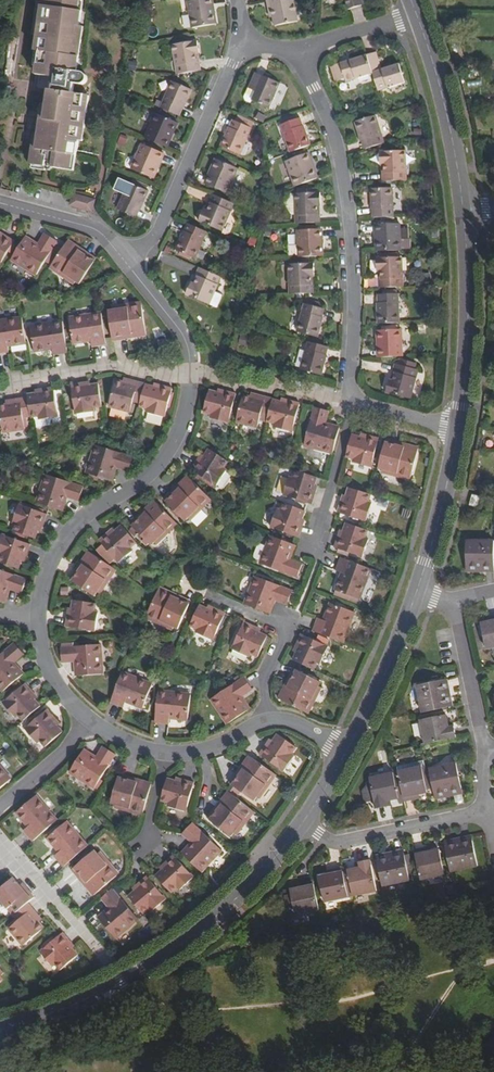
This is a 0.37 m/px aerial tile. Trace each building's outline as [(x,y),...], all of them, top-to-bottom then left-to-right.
[(74,172),(78,141),(83,142),(89,96),(73,93),(75,83),(91,86),(94,84),(96,82),(97,80),(96,78),(94,76),(91,74),(80,72),(86,27),(83,27),(87,0),(40,0),(34,34),(38,34),(33,64),(37,65),(36,74),(39,74),(37,88),(49,90),(47,104),(42,104),(38,134),(34,133),(29,164),(31,164),(29,174),(44,176),(46,167),(74,172)] [(213,13),(211,0),(189,4),(193,31),(218,27),(215,12),(213,13)] [(267,2),(270,2),(277,27),(300,21),(295,0),(267,0),(267,2)] [(365,0),(346,0),(349,12),(367,6),(365,0)] [(173,48),(177,77),(201,73),(200,64),(197,64),(196,56),(200,56),(198,44),(173,48)] [(374,73),(379,90),(405,82),(400,63),(384,67),(378,51),(335,65),(340,80),(346,79),(347,81),(374,73)] [(256,73),(249,90),(255,93),(252,100),(270,108),(281,84),(256,73)] [(172,83),(160,109),(177,117),(180,110),(183,111),(192,92),(172,83)] [(146,140),(166,149),(172,136),(174,137),(179,125),(156,115),(146,140)] [(364,142),(366,149),(384,144),(375,116),(355,122),(361,143),(364,142)] [(281,126),(291,154),(311,146),(303,126),(301,127),(298,120),(281,126)] [(241,158),(253,131),(237,124),(233,131),(230,129),(222,149),(241,158)] [(158,169),(164,155),(143,146),(132,171),(154,181),(160,169),(158,169)] [(382,182),(406,181),(405,151),(378,152),(379,164),(383,164),(383,172),(382,172),(382,182)] [(286,162),(295,188),(319,179),(315,168),(313,168),(308,154),(286,162)] [(208,187),(229,196),(239,171),(217,161),(212,172),(214,173),(208,187)] [(140,213),(149,195),(129,186),(118,213),(134,220),(138,212),(140,213)] [(375,218),(393,217),(392,188),(371,189),(371,209),(374,209),(375,218)] [(296,225),(319,224),(319,215),(318,215),(317,207),(321,206),(321,194),(295,196),(296,225)] [(73,199),(72,203),(95,210),(96,207),(97,201),(96,201),(80,196),(74,195),(73,199)] [(223,234),(235,205),(214,196),(210,206),(211,206),(208,214),(204,213),(199,224),(223,234)] [(376,252),(401,251),(400,224),(378,225),(378,239),(376,239),(376,252)] [(196,261),(208,234),(191,227),(188,235),(185,234),(176,253),(196,261)] [(1,263),(17,237),(5,230),(3,234),(0,232),(0,262),(1,263)] [(296,232),(297,259),(323,258),(322,245),(320,245),(320,230),(296,232)] [(23,238),(12,256),(38,272),(58,239),(45,231),(36,245),(23,238)] [(69,241),(53,265),(65,272),(63,274),(76,282),(78,280),(82,282),(96,260),(79,250),(80,248),(69,241)] [(380,288),(403,288),(402,258),(376,258),(377,270),(381,270),(381,279),(379,279),(380,288)] [(289,296),(313,295),(313,286),(311,286),(311,278),(315,277),(314,265),(289,267),(289,296)] [(222,279),(200,270),(196,279),(198,279),(194,287),(191,286),(186,297),(210,306),(222,279)] [(378,324),(399,324),(397,294),(380,295),(380,303),(377,303),(378,324)] [(147,337),(142,307),(130,308),(130,305),(114,307),(114,309),(108,310),(114,339),(132,337),(132,338),(147,337)] [(297,333),(317,338),(322,319),(319,318),(321,310),(304,305),(297,333)] [(94,346),(107,344),(103,315),(71,319),(74,342),(93,340),(94,346)] [(28,342),(24,317),(0,321),(0,353),(11,351),(10,344),(28,342)] [(69,352),(64,321),(34,325),(38,350),(55,347),(56,353),(69,352)] [(379,358),(401,357),(400,329),(376,331),(376,343),(378,343),(379,358)] [(323,355),(325,348),(308,343),(300,370),(321,375),(326,356),(323,355)] [(384,394),(409,400),(417,370),(394,364),(392,373),(394,374),(392,382),(387,381),(384,394)] [(142,381),(134,379),(132,383),(128,381),(129,378),(120,376),(114,401),(136,407),(138,398),(142,381)] [(104,381),(96,383),(91,383),(90,380),(89,380),(78,382),(76,382),(80,412),(100,409),(100,405),(107,404),(104,381)] [(150,383),(142,381),(138,398),(145,400),(150,383)] [(162,386),(158,385),(150,383),(145,400),(144,402),(152,404),(150,409),(168,414),(177,385),(163,382),(162,386)] [(34,395),(36,413),(44,412),(44,417),(64,413),(60,385),(58,385),(41,388),(41,391),(33,392),(34,395)] [(227,422),(234,393),(216,388),(215,391),(207,389),(201,411),(209,413),(208,417),(227,422)] [(242,395),(235,419),(256,425),(259,416),(264,397),(249,393),(248,396),(242,395)] [(36,413),(34,395),(25,397),(28,416),(36,415),(36,413)] [(28,416),(25,397),(11,399),(11,403),(4,404),(5,408),(8,430),(29,426),(28,416)] [(259,416),(266,419),(272,399),(264,397),(259,416)] [(266,419),(266,421),(274,423),(272,428),(290,433),(298,402),(281,397),(279,401),(272,399),(266,419)] [(327,410),(312,406),(301,444),(330,453),(337,428),(324,424),(327,410)] [(350,434),(344,457),(353,459),(352,463),(369,468),(378,438),(361,433),(360,437),(350,434)] [(131,466),(136,453),(98,440),(89,469),(113,476),(119,462),(131,466)] [(395,476),(408,481),(416,451),(398,446),(397,448),(383,444),(376,469),(380,470),(379,473),(394,479),(395,476)] [(207,448),(202,455),(200,459),(197,457),(189,469),(214,486),(225,470),(221,467),(226,460),(224,459),(207,448)] [(280,494),(303,503),(308,505),(315,487),(310,485),(313,477),(292,470),(290,477),(286,476),(280,494)] [(172,484),(158,497),(181,520),(184,517),(186,519),(197,508),(195,505),(206,495),(181,471),(170,482),(172,484)] [(42,501),(66,508),(72,494),(84,498),(89,484),(51,472),(42,501)] [(156,496),(158,497),(172,484),(170,482),(156,496)] [(338,501),(333,514),(360,524),(367,505),(363,504),(367,495),(346,488),(342,497),(344,498),(342,502),(338,501)] [(470,505),(480,508),(483,496),(473,494),(470,505)] [(197,508),(208,497),(206,495),(195,505),(197,508)] [(161,530),(171,521),(149,497),(139,506),(141,508),(128,520),(147,541),(150,538),(152,541),(163,532),(161,530)] [(45,523),(48,524),(52,511),(24,501),(17,520),(21,521),(18,529),(40,537),(43,528),(45,523)] [(266,527),(294,538),(300,520),(298,519),(301,510),(279,502),(276,511),(272,509),(266,527)] [(126,518),(128,520),(141,508),(139,506),(126,518)] [(410,519),(412,510),(404,508),(401,517),(410,519)] [(163,532),(173,523),(171,521),(161,530),(163,532)] [(334,536),(330,547),(356,558),(363,539),(360,538),(363,532),(343,524),(340,534),(338,538),(334,536)] [(127,547),(133,541),(121,527),(114,533),(112,530),(97,543),(116,564),(130,551),(127,547)] [(29,556),(34,542),(5,532),(0,547),(0,550),(3,551),(0,559),(21,567),(24,559),(25,554),(29,556)] [(475,559),(493,560),(493,534),(466,534),(467,563),(475,563),(475,559)] [(291,545),(267,536),(256,563),(293,577),(298,563),(286,558),(291,545)] [(87,551),(79,563),(81,564),(70,581),(92,595),(94,591),(97,593),(105,581),(103,579),(110,567),(87,551)] [(366,570),(337,559),(332,571),(338,574),(331,591),(354,601),(366,570)] [(68,580),(70,581),(81,564),(79,563),(68,580)] [(24,591),(29,576),(0,567),(0,597),(7,600),(12,587),(24,591)] [(103,579),(105,581),(113,569),(110,567),(103,579)] [(270,599),(283,604),(288,589),(252,574),(239,605),(263,613),(270,599)] [(152,596),(143,614),(155,619),(154,621),(168,628),(169,626),(174,628),(185,603),(167,595),(168,593),(156,587),(152,596)] [(92,611),(93,603),(70,600),(69,607),(68,611),(65,611),(63,626),(93,632),(96,612),(92,611)] [(315,614),(311,628),(340,638),(351,607),(327,600),(321,616),(315,614)] [(221,612),(219,611),(204,604),(202,608),(195,604),(185,625),(192,628),(189,632),(207,641),(221,612)] [(493,644),(493,615),(493,618),(479,622),(484,646),(493,644)] [(256,629),(240,621),(237,620),(225,648),(242,656),(244,652),(251,655),(261,635),(254,632),(256,629)] [(290,657),(311,666),(314,659),(317,660),(325,642),(297,632),(293,642),(292,643),(296,645),(294,649),(290,657)] [(5,687),(25,671),(16,660),(24,653),(13,640),(0,651),(0,681),(5,687)] [(61,661),(73,660),(75,673),(101,671),(98,642),(59,645),(61,661)] [(294,665),(286,683),(288,684),(296,666),(294,665)] [(288,684),(286,683),(280,696),(308,708),(313,696),(316,697),(322,684),(318,683),(320,678),(296,666),(288,684)] [(147,681),(118,668),(106,697),(119,703),(122,696),(138,703),(147,681)] [(240,699),(251,691),(243,679),(235,685),(210,701),(226,724),(248,710),(240,699)] [(21,719),(38,705),(32,699),(36,695),(25,681),(1,701),(13,715),(16,713),(21,719)] [(417,687),(423,713),(453,706),(452,698),(447,699),(443,682),(417,687)] [(154,688),(150,719),(163,721),(164,714),(183,716),(185,693),(154,688)] [(311,709),(316,697),(313,696),(308,708),(311,709)] [(53,727),(56,724),(43,709),(24,726),(37,741),(41,737),(46,743),(58,733),(53,727)] [(420,721),(425,743),(455,737),(453,726),(447,727),(445,716),(420,721)] [(269,741),(266,739),(258,752),(283,768),(293,753),(290,750),(294,743),(276,731),(271,738),(269,741)] [(115,752),(101,744),(94,756),(82,749),(69,770),(94,786),(115,752)] [(272,769),(248,752),(240,764),(242,765),(231,781),(251,796),(254,792),(257,794),(266,781),(264,780),(272,769)] [(455,763),(429,769),(435,798),(444,796),(443,792),(460,789),(455,763)] [(229,780),(231,781),(242,765),(240,764),(229,780)] [(0,766),(0,783),(8,776),(0,766)] [(423,767),(393,773),(396,787),(401,786),(404,801),(414,799),(413,795),(429,792),(423,767)] [(264,780),(266,781),(274,770),(272,769),(264,780)] [(398,802),(404,801),(401,786),(396,787),(393,773),(369,778),(370,783),(367,783),(368,786),(371,785),(375,802),(376,809),(386,807),(385,801),(398,798),(398,802)] [(128,803),(143,807),(150,783),(136,779),(135,781),(117,775),(110,797),(115,799),(114,803),(127,807),(128,803)] [(174,779),(166,777),(160,798),(168,800),(166,805),(184,810),(193,780),(176,775),(174,779)] [(371,785),(368,786),(363,792),(366,804),(375,802),(371,785)] [(227,787),(218,799),(220,800),(207,816),(230,834),(234,829),(237,831),(245,820),(243,818),(252,807),(227,787)] [(23,829),(32,839),(56,818),(35,795),(17,811),(29,825),(23,829)] [(205,815),(207,816),(220,800),(218,799),(205,815)] [(142,812),(143,807),(128,803),(127,807),(142,812)] [(245,820),(254,809),(252,807),(243,818),(245,820)] [(182,851),(199,867),(219,846),(192,819),(181,830),(180,831),(191,841),(182,851)] [(53,855),(62,865),(87,843),(66,820),(47,838),(58,851),(53,855)] [(444,845),(450,874),(477,868),(472,845),(456,848),(454,843),(444,845)] [(84,880),(82,882),(91,893),(117,871),(107,861),(109,859),(99,847),(96,849),(93,846),(71,865),(84,880)] [(414,853),(420,882),(443,877),(437,852),(426,854),(425,850),(414,853)] [(166,864),(161,867),(155,873),(170,889),(176,883),(179,886),(193,873),(173,851),(163,861),(166,864)] [(376,858),(382,887),(409,881),(404,857),(386,860),(385,856),(376,858)] [(107,861),(117,871),(119,870),(109,859),(107,861)] [(349,880),(353,898),(377,893),(370,863),(360,865),(361,869),(348,872),(347,869),(342,870),(345,881),(349,880)] [(69,867),(82,882),(84,880),(71,865),(69,867)] [(324,904),(353,898),(349,880),(345,881),(342,870),(331,873),(332,875),(318,878),(324,904)] [(145,872),(134,881),(137,884),(133,888),(127,893),(142,911),(148,905),(151,908),(165,895),(145,872)] [(19,882),(13,875),(10,878),(0,887),(0,900),(11,913),(26,900),(33,894),(26,885),(23,887),(19,882)] [(137,916),(110,886),(100,895),(110,905),(98,916),(114,936),(137,916)] [(319,911),(314,887),(303,889),(304,892),(293,895),(297,915),(319,911)] [(38,914),(31,906),(16,918),(7,926),(22,942),(42,925),(38,920),(35,917),(38,914)] [(76,954),(70,947),(67,943),(71,940),(61,929),(58,932),(39,949),(52,965),(55,962),(60,968),(76,954)]
